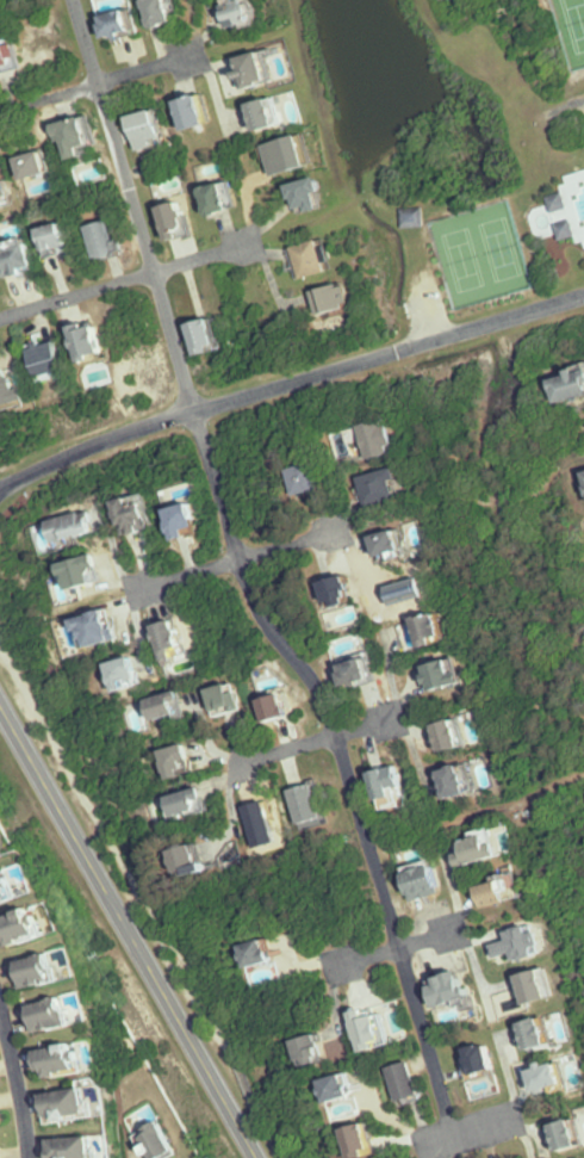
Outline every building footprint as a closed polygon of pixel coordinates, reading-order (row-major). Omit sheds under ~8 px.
[(176,0),(144,0),(148,25),(179,20),(176,0)] [(255,0),(223,0),(231,27),(261,19),(255,0)] [(136,33),(131,6),(100,12),(105,38),(136,33)] [(0,40),(0,72),(23,66),(14,36),(0,40)] [(273,80),(266,48),(234,55),(242,87),(273,80)] [(178,99),(186,128),(212,120),(204,92),(178,99)] [(259,128),(284,122),(275,95),(251,103),(259,128)] [(136,148),(167,142),(160,107),(130,113),(136,148)] [(56,122),(60,140),(66,138),(70,159),(93,153),(85,114),(56,122)] [(310,163),(300,132),(265,143),(273,174),(310,163)] [(23,178),(51,172),(46,149),(17,155),(23,178)] [(328,204),(319,175),(293,184),(302,212),(328,204)] [(211,215),(240,206),(231,178),(203,186),(211,215)] [(10,182),(0,185),(0,207),(15,203),(10,182)] [(580,237),(571,194),(553,198),(562,241),(580,237)] [(166,240),(194,233),(187,199),(159,205),(166,240)] [(424,210),(405,210),(405,228),(424,228),(424,210)] [(97,258),(119,252),(110,217),(87,223),(97,258)] [(46,248),(69,243),(63,221),(41,227),(46,248)] [(25,234),(0,241),(0,259),(5,275),(35,267),(25,234)] [(291,247),(300,277),(329,268),(319,237),(291,247)] [(318,316),(349,306),(342,281),(311,292),(318,316)] [(201,355),(224,346),(211,315),(188,324),(201,355)] [(72,326),(82,359),(106,351),(98,323),(88,327),(87,321),(72,326)] [(67,367),(56,336),(25,346),(36,378),(67,367)] [(558,402),(583,395),(583,365),(551,373),(558,402)] [(21,388),(15,389),(12,373),(7,374),(5,366),(0,367),(0,403),(24,396),(21,388)] [(374,460),(402,455),(396,419),(367,425),(374,460)] [(320,461),(293,468),(301,496),(328,488),(320,461)] [(366,477),(374,507),(405,498),(396,469),(366,477)] [(162,528),(153,493),(124,501),(134,536),(162,528)] [(176,510),(185,539),(214,530),(204,501),(176,510)] [(108,537),(102,510),(55,521),(61,548),(108,537)] [(380,554),(416,554),(416,532),(380,532),(380,554)] [(78,578),(82,591),(118,577),(108,551),(67,566),(72,580),(78,578)] [(366,596),(354,573),(330,585),(342,608),(366,596)] [(126,640),(118,610),(85,618),(92,649),(126,640)] [(428,649),(459,641),(451,612),(420,620),(428,649)] [(193,654),(188,621),(161,625),(166,658),(193,654)] [(152,684),(144,657),(114,665),(122,693),(152,684)] [(341,666),(347,689),(384,679),(378,657),(341,666)] [(438,692),(479,684),(474,658),(433,665),(438,692)] [(219,689),(226,717),(255,710),(248,682),(219,689)] [(265,701),(271,722),(301,714),(295,693),(265,701)] [(195,715),(192,694),(155,698),(157,719),(195,715)] [(436,726),(442,754),(474,748),(469,719),(436,726)] [(170,752),(179,781),(201,774),(197,763),(206,760),(200,742),(170,752)] [(444,774),(454,801),(491,787),(481,760),(444,774)] [(420,804),(408,765),(378,775),(390,814),(420,804)] [(294,790),(307,830),(333,822),(320,782),(294,790)] [(176,817),(219,814),(218,792),(175,795),(176,817)] [(513,854),(504,827),(457,843),(466,870),(513,854)] [(214,873),(211,846),(182,849),(185,876),(214,873)] [(451,894),(446,862),(410,868),(414,900),(451,894)] [(32,894),(22,866),(0,874),(0,905),(32,894)] [(485,905),(524,905),(524,884),(485,884),(485,905)] [(4,920),(13,948),(52,934),(43,907),(4,920)] [(509,933),(510,942),(496,945),(500,959),(520,955),(521,961),(546,956),(540,926),(509,933)] [(284,961),(278,940),(245,949),(250,970),(284,961)] [(18,963),(24,990),(68,981),(62,954),(18,963)] [(530,1006),(561,1000),(555,970),(524,976),(530,1006)] [(433,983),(440,1010),(481,999),(473,972),(433,983)] [(75,997),(31,1007),(38,1035),(81,1025),(75,997)] [(372,1053),(413,1041),(401,1001),(360,1013),(372,1053)] [(561,1048),(558,1020),(524,1023),(527,1051),(561,1048)] [(315,1067),(339,1062),(333,1034),(308,1040),(315,1067)] [(88,1045),(44,1050),(48,1079),(91,1073),(88,1045)] [(499,1048),(475,1047),(473,1075),(498,1076),(499,1048)] [(531,1069),(540,1096),(575,1084),(567,1058),(531,1069)] [(428,1094),(415,1062),(392,1071),(405,1103),(428,1094)] [(328,1099),(362,1100),(362,1078),(329,1077),(328,1099)] [(49,1093),(51,1124),(99,1121),(97,1091),(49,1093)] [(11,1121),(5,1094),(0,1095),(0,1123),(11,1121)] [(150,1157),(179,1157),(184,1155),(168,1122),(139,1136),(150,1157)] [(558,1155),(583,1150),(583,1122),(554,1127),(558,1155)] [(358,1157),(377,1157),(386,1156),(378,1123),(352,1129),(358,1157)] [(104,1137),(59,1140),(60,1157),(105,1157),(104,1137)] [(15,1148),(0,1148),(0,1157),(15,1157),(15,1148)]
